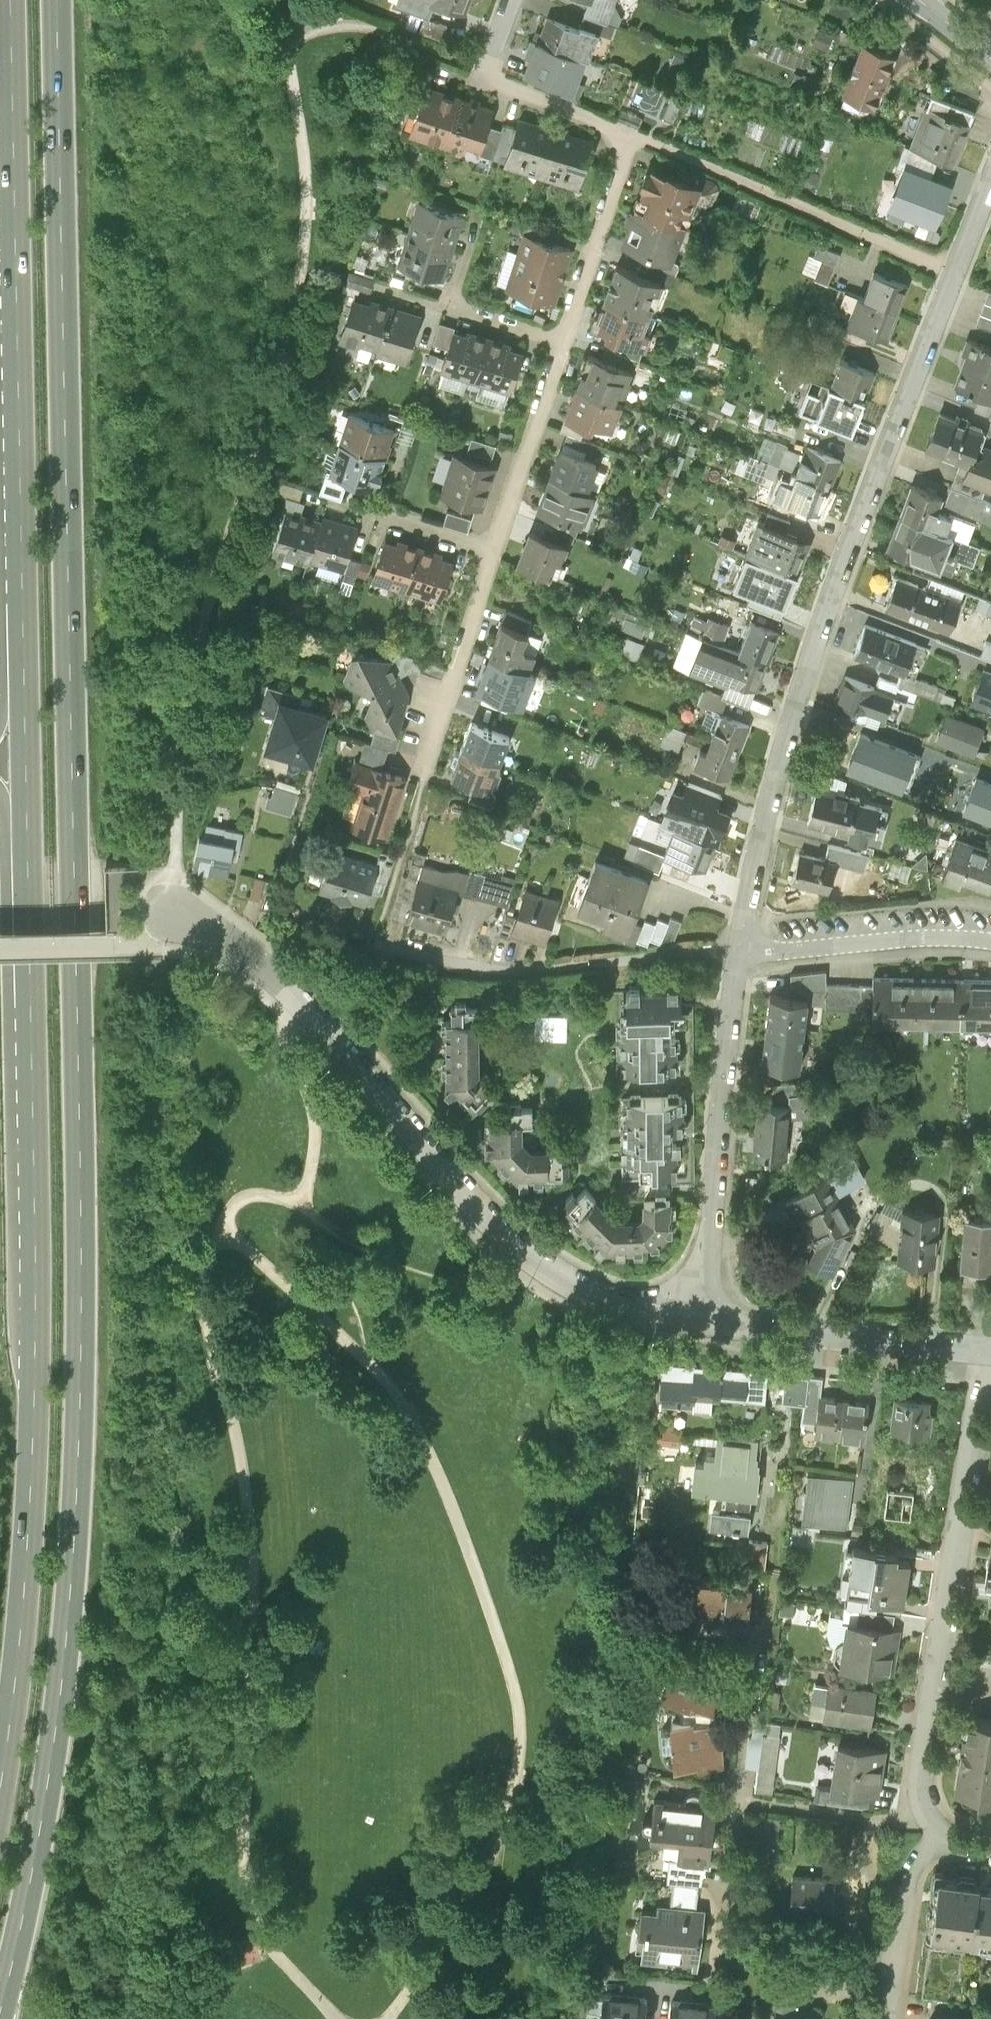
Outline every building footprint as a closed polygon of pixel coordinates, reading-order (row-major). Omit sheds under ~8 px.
[(432,18),(436,6),(438,1),(437,0),(399,0),(397,5),(426,15),(432,18)] [(472,0),(437,0),(438,1),(436,6),(454,13),(465,17),(472,0)] [(592,1),(615,10),(616,7),(619,0),(589,0),(592,1)] [(615,10),(592,1),(587,13),(620,26),(623,19),(616,7),(615,10)] [(432,18),(426,15),(419,31),(444,41),(450,25),(432,18)] [(543,34),(539,44),(593,64),(602,37),(549,18),(543,34)] [(832,36),(820,31),(813,46),(826,51),(832,36)] [(798,43),(795,51),(803,54),(805,46),(798,43)] [(593,64),(539,44),(535,53),(530,65),(584,85),(593,64)] [(867,47),(847,100),(879,112),(900,59),(875,50),(867,47)] [(428,75),(431,66),(417,60),(413,69),(428,75)] [(810,80),(796,74),(791,85),(805,91),(810,80)] [(425,78),(408,128),(444,140),(461,89),(447,85),(425,78)] [(666,92),(650,85),(641,110),(657,116),(666,92)] [(461,89),(444,140),(479,151),(490,119),(496,101),(478,95),(461,89)] [(931,106),(914,149),(935,157),(958,166),(971,136),(976,123),(931,106)] [(518,121),(506,160),(543,171),(559,120),(541,114),(522,108),(518,121)] [(490,119),(479,151),(506,160),(518,121),(505,117),(503,123),(490,119)] [(559,120),(543,171),(579,183),(588,157),(596,132),(578,126),(559,120)] [(935,157),(914,149),(908,164),(929,173),(935,157)] [(588,157),(579,183),(592,187),(600,161),(588,157)] [(644,180),(636,203),(687,222),(696,197),(707,202),(714,199),(720,185),(718,178),(705,173),(702,181),(683,175),(650,163),(644,180)] [(933,216),(948,181),(929,173),(908,164),(892,199),(933,216)] [(702,181),(705,173),(686,167),(683,175),(702,181)] [(419,199),(408,231),(455,246),(460,230),(466,215),(419,199)] [(630,220),(623,240),(646,248),(674,258),(687,222),(636,203),(630,220)] [(525,220),(522,231),(547,239),(550,228),(525,220)] [(455,246),(408,231),(397,262),(444,278),(449,262),(455,246)] [(522,231),(504,286),(555,302),(562,279),(573,247),(547,239),(522,231)] [(842,254),(820,245),(816,254),(826,258),(838,263),(842,254)] [(674,258),(646,248),(638,270),(663,279),(672,282),(680,261),(674,258)] [(819,274),(831,279),(838,263),(826,258),(819,274)] [(618,261),(605,292),(651,310),(663,279),(638,270),(634,268),(618,261)] [(375,262),(366,265),(369,272),(378,269),(375,262)] [(358,283),(370,288),(374,275),(347,266),(343,279),(358,283)] [(876,268),(866,292),(898,305),(908,281),(889,273),(876,268)] [(358,283),(338,338),(358,345),(360,340),(377,346),(395,297),(375,289),(370,288),(358,283)] [(978,323),(990,328),(990,289),(978,323)] [(860,290),(848,323),(865,329),(886,337),(898,305),(866,292),(860,290)] [(601,316),(598,324),(611,328),(609,333),(619,337),(644,347),(647,348),(654,332),(644,328),(651,310),(605,292),(605,294),(609,296),(607,302),(603,300),(598,311),(603,313),(601,316)] [(395,297),(377,346),(376,352),(406,362),(425,307),(408,301),(395,297)] [(812,322),(833,330),(842,334),(846,322),(817,310),(812,322)] [(808,320),(791,315),(788,326),(805,332),(808,320)] [(447,344),(454,323),(440,318),(433,340),(447,344)] [(475,379),(492,330),(474,324),(456,318),(454,323),(447,344),(440,367),(475,379)] [(492,330),(475,379),(512,391),(529,343),(510,336),(492,330)] [(644,347),(619,337),(614,350),(636,357),(640,359),(644,347)] [(953,382),(980,392),(990,396),(990,346),(968,337),(963,350),(964,351),(963,355),(953,382)] [(735,348),(721,342),(715,357),(729,363),(735,348)] [(632,369),(636,357),(614,350),(610,361),(632,369)] [(832,381),(866,394),(877,366),(857,358),(843,352),(832,381)] [(589,354),(577,387),(620,402),(632,369),(610,361),(596,356),(589,354)] [(823,387),(810,382),(800,407),(819,414),(832,381),(826,378),(823,387)] [(832,381),(819,414),(837,421),(853,428),(866,394),(832,381)] [(356,384),(349,388),(353,395),(360,391),(356,384)] [(572,400),(566,417),(586,424),(593,427),(595,421),(611,427),(620,402),(577,387),(572,400)] [(980,392),(974,407),(990,414),(990,396),(980,392)] [(408,415),(387,408),(383,418),(405,426),(408,415)] [(351,409),(339,442),(383,458),(390,438),(395,425),(351,409)] [(938,412),(924,448),(967,465),(974,450),(982,430),(959,420),(938,412)] [(312,430),(315,416),(303,414),(301,429),(312,430)] [(796,436),(800,424),(775,414),(770,426),(796,436)] [(586,424),(566,417),(562,428),(582,435),(586,424)] [(497,444),(473,436),(469,447),(493,455),(497,444)] [(777,441),(770,460),(796,469),(803,451),(777,441)] [(373,485),(383,458),(339,442),(330,470),(352,478),(373,485)] [(802,470),(835,482),(845,457),(825,450),(812,445),(802,470)] [(554,468),(551,476),(591,491),(601,463),(562,448),(554,468)] [(960,482),(983,492),(989,494),(990,490),(990,457),(974,450),(967,465),(960,482)] [(456,451),(441,494),(482,507),(487,490),(496,465),(456,451)] [(658,456),(646,452),(642,461),(654,466),(658,456)] [(781,465),(752,454),(743,476),(763,483),(766,475),(776,479),(781,465)] [(660,461),(658,467),(671,472),(673,465),(660,461)] [(967,465),(959,462),(950,483),(981,496),(983,492),(960,482),(967,465)] [(803,507),(823,514),(835,482),(802,470),(797,482),(782,476),(775,495),(780,498),(785,500),(795,503),(800,505),(803,507)] [(548,483),(539,508),(584,525),(596,493),(591,491),(551,476),(548,483)] [(303,486),(283,479),(278,492),(299,499),(303,486)] [(950,483),(943,501),(964,509),(990,520),(990,500),(981,496),(950,483)] [(909,485),(899,510),(949,529),(955,514),(938,508),(941,498),(926,492),(909,485)] [(775,495),(773,500),(784,504),(785,500),(780,498),(775,495)] [(309,565),(310,560),(323,516),(304,511),(287,506),(273,554),(309,565)] [(448,510),(444,523),(468,531),(473,518),(448,510)] [(981,541),(949,529),(899,510),(884,549),(896,554),(909,559),(911,555),(949,570),(955,555),(973,561),(981,541)] [(788,531),(792,519),(770,512),(766,523),(788,531)] [(323,516),(310,560),(346,570),(350,556),(360,525),(342,520),(324,515),(323,516)] [(748,552),(751,553),(798,570),(809,538),(788,531),(766,523),(759,520),(748,552)] [(726,566),(733,545),(719,540),(694,531),(688,546),(697,550),(695,555),(726,566)] [(526,542),(517,565),(552,578),(558,564),(564,566),(571,548),(530,532),(526,542)] [(719,540),(733,545),(736,537),(722,532),(719,540)] [(388,533),(372,579),(405,590),(422,544),(405,538),(388,533)] [(422,544),(405,590),(438,602),(454,556),(438,550),(422,544)] [(798,570),(751,553),(741,583),(752,587),(756,588),(760,590),(787,600),(798,570)] [(346,570),(344,578),(354,581),(357,573),(361,559),(350,556),(346,570)] [(370,562),(361,559),(357,573),(366,576),(370,562)] [(679,569),(676,577),(686,581),(688,572),(679,569)] [(923,584),(897,575),(885,607),(924,622),(948,631),(960,598),(923,584)] [(716,578),(712,589),(725,594),(729,583),(716,578)] [(765,598),(761,609),(782,617),(786,606),(765,598)] [(648,628),(651,620),(613,605),(607,620),(642,634),(645,626),(648,628)] [(731,626),(712,618),(703,640),(722,647),(731,626)] [(740,654),(767,664),(771,653),(780,629),(753,619),(740,654)] [(864,620),(852,653),(882,664),(901,671),(913,642),(914,639),(864,620)] [(493,648),(490,656),(530,670),(542,636),(502,621),(493,648)] [(646,643),(628,636),(626,641),(621,639),(622,635),(615,632),(609,647),(639,659),(646,643)] [(767,664),(740,654),(722,647),(703,640),(691,669),(730,684),(731,680),(743,685),(757,690),(767,664)] [(408,700),(411,691),(407,681),(403,672),(414,667),(420,668),(424,656),(391,645),(388,653),(362,641),(353,646),(343,679),(373,688),(367,709),(374,725),(377,726),(397,733),(400,724),(408,700)] [(917,691),(942,700),(947,687),(914,675),(925,646),(913,642),(901,671),(897,683),(917,691)] [(983,645),(979,655),(990,659),(990,648),(983,645)] [(530,670),(490,656),(479,688),(523,703),(534,672),(530,670)] [(973,701),(990,707),(990,667),(987,666),(973,701)] [(601,681),(585,675),(580,687),(596,693),(601,681)] [(841,692),(838,698),(852,704),(847,715),(876,726),(880,715),(884,717),(894,692),(847,675),(841,692)] [(731,680),(726,695),(730,696),(751,705),(757,690),(743,685),(731,680)] [(897,683),(894,692),(884,717),(895,721),(903,700),(912,703),(917,691),(897,683)] [(706,687),(700,700),(725,710),(730,696),(726,695),(706,687)] [(282,695),(267,742),(312,757),(327,709),(282,695)] [(720,717),(707,712),(702,724),(715,729),(720,717)] [(945,712),(935,740),(972,754),(983,725),(945,712)] [(473,714),(462,744),(503,759),(514,729),(489,720),(473,714)] [(711,740),(740,752),(749,728),(730,721),(720,717),(715,729),(711,740)] [(377,726),(372,739),(390,745),(397,747),(404,725),(400,724),(397,733),(377,726)] [(680,750),(687,731),(670,725),(662,744),(680,750)] [(367,737),(361,757),(383,764),(390,745),(372,739),(367,737)] [(729,780),(740,752),(711,740),(706,753),(701,751),(694,767),(708,772),(729,780)] [(462,744),(451,774),(471,782),(492,789),(503,759),(462,744)] [(364,787),(353,825),(388,836),(395,814),(401,795),(408,772),(383,764),(361,757),(356,756),(348,782),(364,787)] [(275,779),(268,801),(293,809),(300,787),(275,779)] [(816,784),(806,821),(849,832),(859,796),(837,790),(816,784)] [(680,803),(667,798),(658,819),(671,824),(680,803)] [(704,808),(692,804),(683,828),(718,841),(728,817),(704,808)] [(228,823),(225,837),(234,839),(232,850),(238,851),(244,827),(228,823)] [(664,854),(667,855),(684,861),(707,870),(718,841),(683,828),(675,825),(664,854)] [(225,837),(199,831),(194,858),(227,867),(232,850),(234,839),(225,837)] [(939,876),(957,882),(960,875),(989,886),(990,880),(990,849),(953,836),(939,876)] [(335,842),(321,883),(367,898),(373,878),(374,875),(380,856),(335,842)] [(664,854),(640,844),(634,860),(661,871),(667,855),(664,854)] [(828,844),(824,858),(833,861),(863,868),(867,854),(828,844)] [(383,847),(380,856),(374,875),(387,879),(395,851),(383,847)] [(799,852),(791,882),(811,887),(825,891),(833,861),(824,858),(799,852)] [(405,915),(422,859),(413,856),(409,871),(405,870),(393,911),(405,915)] [(580,904),(605,914),(603,920),(630,931),(634,920),(652,877),(633,870),(600,856),(580,904)] [(476,857),(465,890),(510,905),(521,872),(476,857)] [(422,859),(405,915),(447,927),(454,902),(463,871),(422,859)] [(256,870),(251,891),(272,897),(277,877),(267,875),(268,873),(256,870)] [(518,914),(513,930),(532,936),(549,941),(563,896),(527,885),(518,914)] [(511,937),(513,930),(518,914),(507,910),(500,934),(511,937)] [(634,920),(630,931),(626,941),(637,945),(639,940),(649,944),(651,938),(662,942),(664,937),(675,941),(683,920),(673,916),(671,921),(660,917),(658,922),(646,918),(644,924),(634,920)] [(826,972),(793,974),(795,996),(807,998),(805,1012),(823,1011),(825,983),(826,972)] [(916,977),(871,976),(871,983),(870,1010),(870,1019),(960,1021),(961,978),(916,977)] [(960,1021),(990,1021),(990,978),(971,978),(961,978),(960,1021)] [(622,1064),(684,1065),(685,983),(631,982),(631,990),(601,990),(601,1032),(623,1032),(622,1064)] [(871,983),(825,983),(823,1011),(870,1010),(871,983)] [(784,995),(767,993),(764,1026),(804,1031),(805,1012),(807,998),(795,996),(784,995)] [(449,1019),(443,1019),(444,1090),(460,1094),(474,1105),(496,1081),(481,1069),(481,1001),(449,1001),(449,1019)] [(804,1031),(764,1026),(762,1040),(760,1062),(800,1067),(804,1031)] [(770,1082),(770,1099),(787,1099),(787,1115),(825,1112),(821,1089),(800,1090),(798,1079),(770,1082)] [(623,1172),(687,1171),(686,1089),(622,1090),(623,1172)] [(505,1115),(487,1115),(488,1145),(519,1178),(554,1177),(553,1171),(561,1171),(560,1165),(567,1165),(567,1140),(533,1140),(527,1132),(526,1120),(537,1120),(536,1097),(506,1097),(505,1115)] [(770,1099),(755,1099),(755,1122),(755,1154),(787,1154),(787,1115),(787,1099),(770,1099)] [(817,1168),(820,1173),(826,1170),(837,1188),(864,1172),(850,1149),(817,1168)] [(837,1188),(826,1170),(820,1173),(748,1217),(759,1234),(799,1210),(837,1188)] [(581,1188),(577,1186),(566,1196),(571,1201),(566,1205),(570,1209),(567,1212),(601,1247),(645,1248),(675,1226),(674,1193),(644,1193),(644,1204),(641,1206),(623,1207),(592,1176),(581,1188)] [(837,1188),(799,1210),(813,1235),(803,1250),(831,1267),(855,1220),(837,1188)] [(938,1208),(900,1205),(895,1253),(934,1257),(936,1239),(938,1208)] [(962,1211),(959,1260),(990,1263),(990,1213),(962,1211)] [(683,1354),(668,1353),(664,1397),(695,1399),(696,1385),(699,1356),(683,1354)] [(711,1357),(699,1356),(696,1385),(721,1387),(724,1358),(711,1357)] [(767,1362),(724,1358),(721,1387),(764,1391),(767,1362)] [(810,1366),(787,1364),(785,1392),(808,1394),(810,1366)] [(824,1367),(810,1366),(808,1394),(806,1413),(820,1414),(822,1386),(824,1367)] [(843,1428),(847,1388),(837,1387),(822,1386),(820,1414),(819,1426),(843,1428)] [(847,1388),(843,1428),(868,1431),(871,1391),(854,1389),(847,1388)] [(893,1390),(889,1422),(930,1426),(933,1395),(913,1392),(893,1390)] [(663,1432),(683,1438),(687,1425),(667,1419),(663,1432)] [(701,1451),(698,1483),(716,1485),(752,1489),(760,1489),(763,1461),(757,1460),(759,1439),(715,1434),(714,1452),(701,1451)] [(856,1475),(810,1469),(803,1518),(849,1524),(856,1475)] [(888,1483),(884,1513),(913,1517),(915,1503),(918,1488),(888,1483)] [(753,1509),(714,1505),(712,1525),(751,1529),(753,1509)] [(769,1538),(750,1537),(749,1565),(768,1566),(769,1538)] [(902,1550),(857,1543),(850,1589),(908,1597),(914,1556),(902,1554),(902,1550)] [(703,1615),(723,1610),(727,1576),(686,1573),(686,1606),(703,1606),(703,1615)] [(727,1576),(723,1610),(737,1611),(748,1612),(752,1578),(727,1576)] [(902,1625),(849,1618),(846,1635),(838,1639),(836,1654),(843,1659),(843,1663),(896,1671),(901,1635),(902,1625)] [(693,1720),(709,1720),(712,1705),(719,1708),(722,1701),(734,1668),(727,1665),(703,1657),(677,1647),(663,1692),(675,1697),(670,1717),(693,1716),(693,1720)] [(972,1647),(971,1659),(990,1662),(990,1650),(972,1647)] [(878,1687),(829,1681),(829,1683),(814,1680),(811,1714),(825,1716),(824,1719),(873,1725),(878,1687)] [(693,1716),(670,1717),(673,1761),(675,1765),(724,1763),(722,1726),(721,1719),(709,1720),(693,1720),(693,1716)] [(961,1716),(956,1751),(951,1790),(971,1793),(970,1797),(990,1799),(990,1720),(961,1716)] [(755,1789),(773,1791),(783,1721),(765,1719),(755,1789)] [(888,1747),(840,1741),(834,1788),(858,1791),(881,1794),(883,1784),(888,1747)] [(834,1788),(819,1786),(817,1800),(856,1805),(858,1791),(834,1788)] [(712,1806),(655,1799),(650,1836),(682,1840),(679,1860),(711,1864),(713,1847),(718,1807),(712,1806)] [(777,1837),(757,1836),(755,1857),(775,1858),(777,1837)] [(679,1860),(670,1859),(667,1882),(674,1882),(700,1886),(709,1886),(711,1864),(679,1860)] [(829,1878),(794,1875),(791,1912),(836,1916),(839,1879),(829,1878)] [(941,1877),(938,1880),(935,1895),(933,1897),(930,1912),(932,1915),(930,1929),(932,1933),(933,1933),(970,1939),(978,1885),(976,1882),(941,1877)] [(674,1882),(672,1904),(698,1907),(700,1886),(674,1882)] [(978,1885),(970,1939),(970,1940),(990,1943),(990,1886),(979,1884),(978,1885)] [(707,1908),(698,1907),(672,1904),(660,1902),(659,1911),(644,1909),(640,1944),(644,1944),(642,1959),(700,1965),(705,1921),(707,1908)] [(970,1939),(933,1933),(923,1996),(949,1999),(953,1974),(965,1976),(970,1940),(970,1939)] [(807,1982),(777,1979),(775,1999),(805,2003),(807,1982)] [(982,1994),(978,1985),(970,1989),(974,1998),(982,1994)] [(627,1995),(616,1993),(606,1992),(602,2018),(624,2018),(627,1995)] [(627,1995),(624,2018),(646,2018),(649,1997),(638,1996),(627,1995)] [(695,2003),(684,2002),(674,2001),(672,2018),(693,2018),(695,2003)] [(695,2003),(693,2018),(715,2018),(717,2006),(706,2005),(695,2003)]
